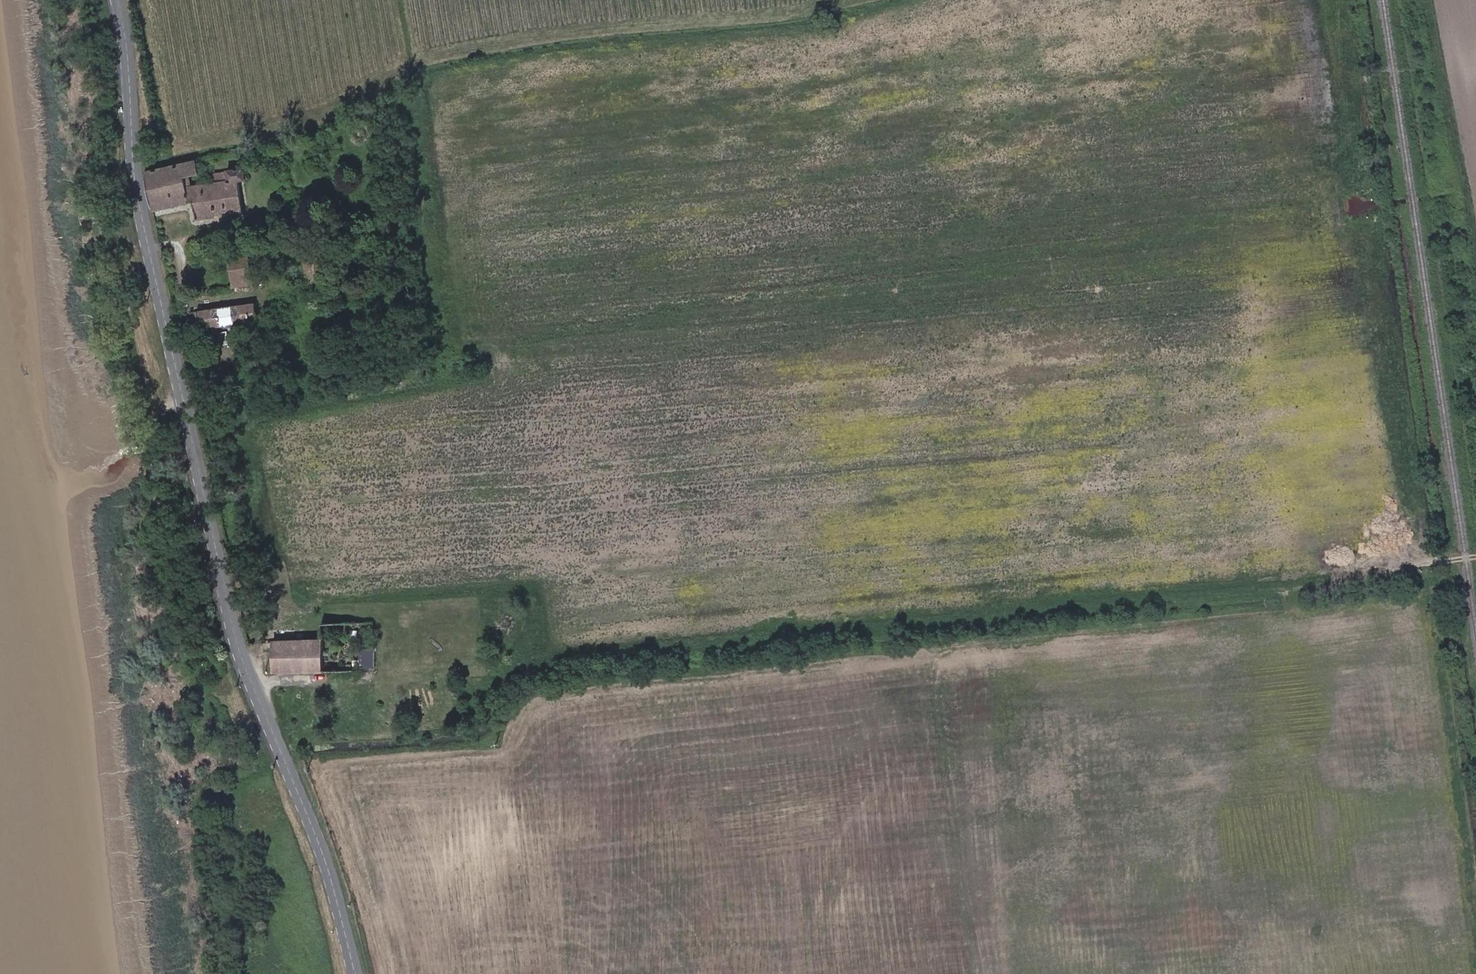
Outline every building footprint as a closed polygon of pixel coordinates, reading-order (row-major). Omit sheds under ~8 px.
[(197,162),(145,172),(145,175),(155,213),(194,205),(196,221),(244,215),(239,183),(247,181),(245,168),(226,170),(226,173),(227,182),(215,183),(192,187),(190,177),(199,176),(197,162)] [(227,182),(226,173),(214,174),(215,183),(227,182)] [(248,284),(244,248),(224,251),(228,287),(248,284)] [(258,322),(257,311),(256,303),(197,311),(199,330),(258,322)] [(274,309),(257,311),(258,322),(275,320),(274,309)] [(323,643),(271,644),(271,672),(323,671),(323,643)] [(372,650),(362,650),(362,671),(373,671),(372,650)]
